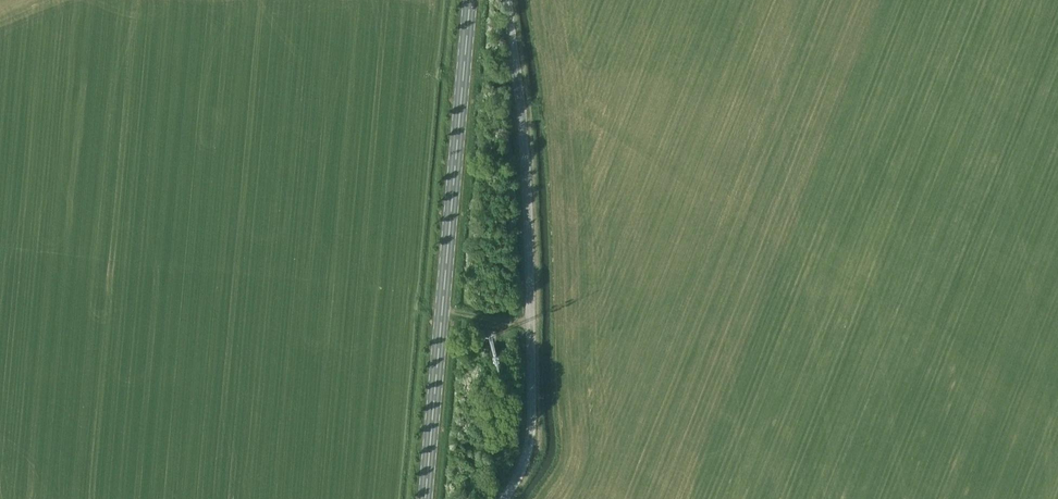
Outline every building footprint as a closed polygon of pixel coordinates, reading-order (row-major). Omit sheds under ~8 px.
[(484,330),(478,329),(476,340),(482,341),(484,330)]
